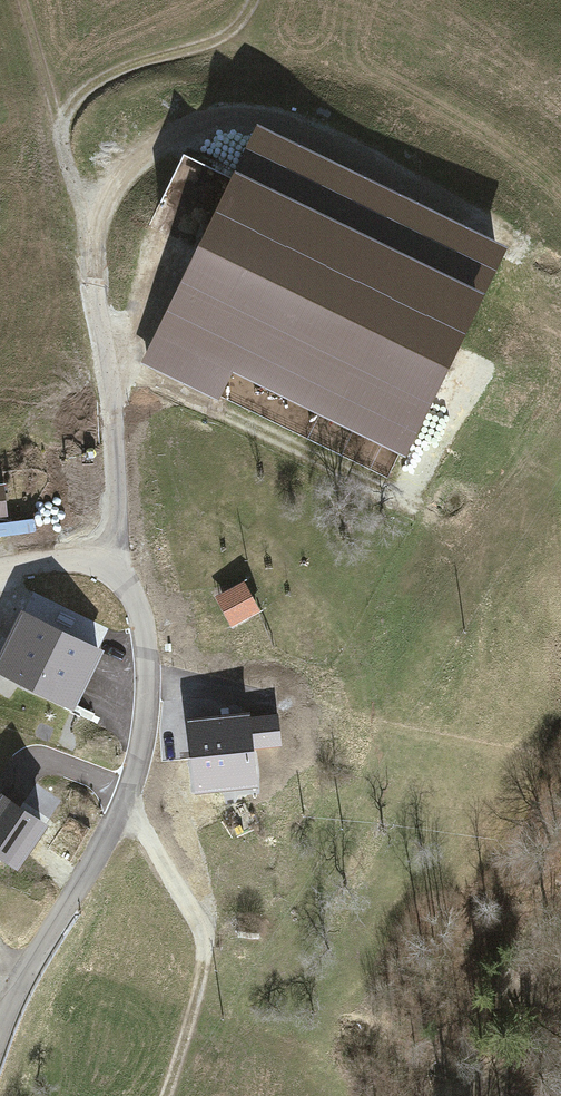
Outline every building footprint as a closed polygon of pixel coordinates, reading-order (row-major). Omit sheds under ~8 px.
[(0,484),(0,519),(13,515),(5,483),(0,484)] [(248,580),(216,594),(231,628),(263,613),(248,580)] [(64,724),(100,728),(104,691),(69,687),(64,724)]
